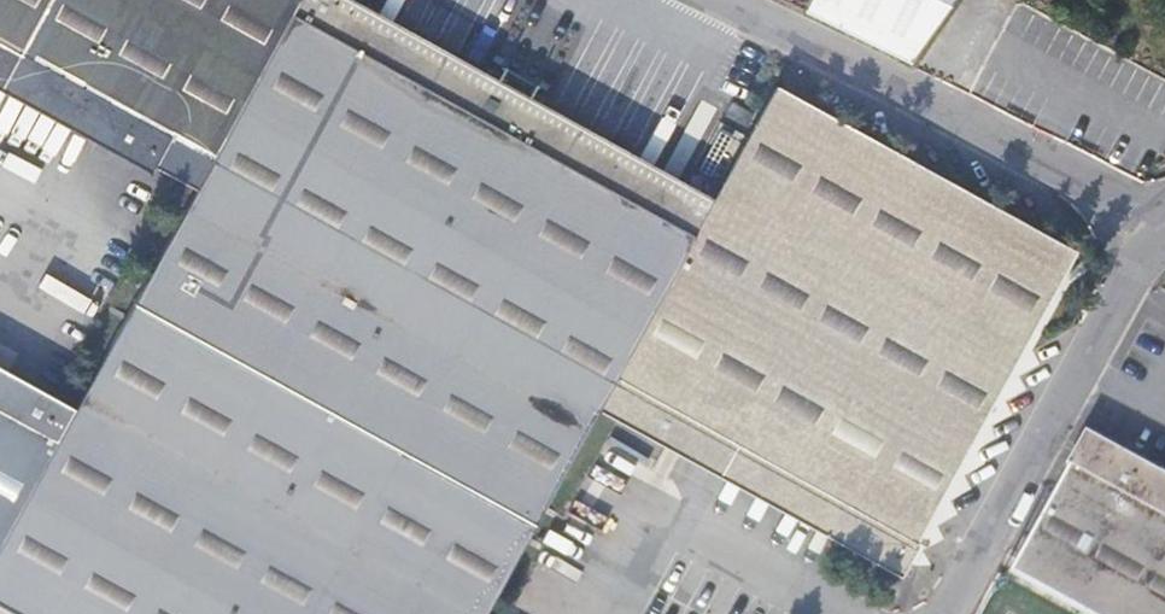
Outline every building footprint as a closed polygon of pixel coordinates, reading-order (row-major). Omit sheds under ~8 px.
[(187,195),(298,0),(0,0),(0,97),(187,195)] [(136,299),(537,521),(605,397),(713,202),(328,0),(298,0),(187,195),(136,299)] [(907,62),(951,0),(805,0),(801,10),(907,62)] [(713,202),(605,397),(905,569),(1079,254),(779,88),(713,202)] [(0,549),(0,613),(487,613),(537,521),(136,299),(72,419),(0,549)] [(0,379),(0,549),(72,419),(0,379)] [(1084,444),(1012,575),(1082,613),(1164,613),(1164,489),(1084,444)]
